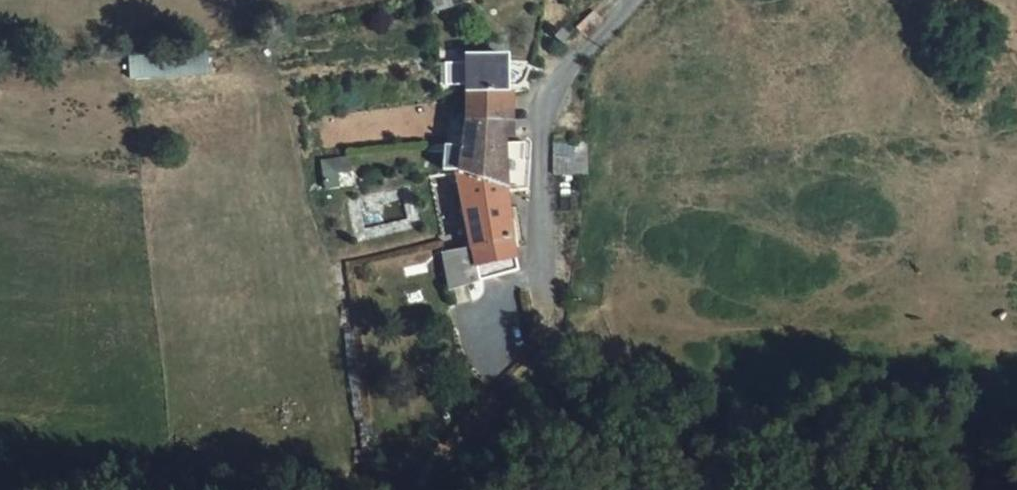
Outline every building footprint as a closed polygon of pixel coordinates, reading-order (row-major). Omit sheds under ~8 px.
[(469,46),(469,79),(505,75),(505,46),(469,46)] [(469,87),(506,87),(505,75),(469,79),(469,87)] [(467,109),(451,110),(448,132),(462,131),(462,141),(506,144),(506,87),(469,87),(467,109)] [(587,162),(587,131),(555,130),(555,163),(587,162)] [(530,176),(532,145),(506,144),(462,141),(457,141),(442,142),(443,167),(458,166),(458,159),(508,175),(512,177),(530,176)] [(354,159),(353,146),(325,149),(327,177),(340,176),(338,160),(354,159)] [(515,236),(523,235),(519,212),(516,197),(510,198),(508,175),(458,159),(458,166),(457,170),(472,238),(448,243),(452,279),(523,261),(515,236)]
